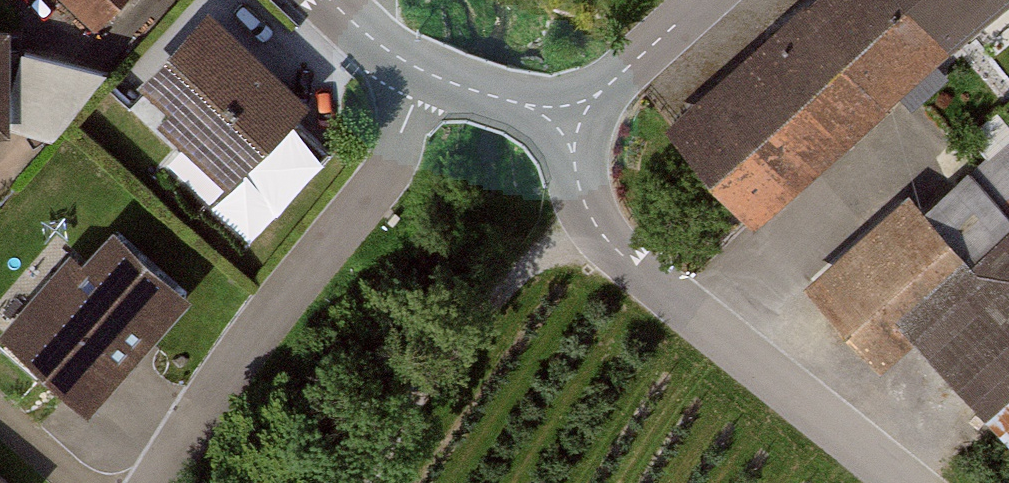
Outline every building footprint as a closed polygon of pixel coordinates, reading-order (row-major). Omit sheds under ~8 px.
[(89,36),(122,0),(50,0),(89,36)] [(655,129),(745,234),(1008,10),(1008,0),(807,0),(655,129)] [(193,9),(116,89),(221,189),(298,109),(193,9)] [(789,291),(921,461),(1008,394),(1008,231),(955,162),(789,291)] [(0,331),(0,347),(76,413),(177,298),(92,225),(0,331)]
